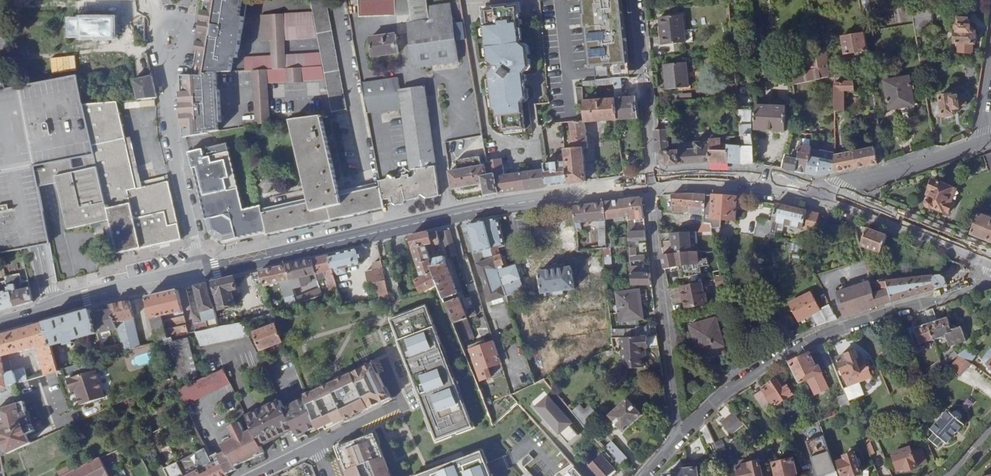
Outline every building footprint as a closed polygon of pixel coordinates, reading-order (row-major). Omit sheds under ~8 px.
[(191,75),(209,77),(209,72),(217,72),(230,71),(233,56),(234,47),(239,48),(244,16),(239,15),(241,0),(203,0),(197,42),(196,51),(193,74),(191,73),(191,75)] [(333,108),(334,112),(347,109),(326,0),(310,0),(333,108)] [(396,0),(358,0),(359,17),(397,15),(396,0)] [(397,15),(411,15),(410,0),(396,0),(397,15)] [(411,15),(412,22),(409,23),(415,67),(434,64),(460,61),(451,4),(429,7),(428,0),(410,0),(411,15)] [(588,66),(598,65),(600,79),(614,78),(622,78),(630,77),(622,0),(581,0),(588,66)] [(521,28),(520,20),(518,8),(485,12),(487,28),(484,28),(488,62),(496,68),(490,75),(494,112),(498,114),(499,122),(503,121),(505,136),(528,133),(525,106),(528,102),(525,77),(531,69),(529,49),(521,42),(519,29),(521,28)] [(314,22),(312,9),(258,14),(259,27),(260,40),(269,39),(283,38),(315,36),(314,22)] [(74,21),(73,35),(84,35),(84,37),(117,38),(117,18),(103,18),(104,13),(101,13),(98,13),(98,18),(84,18),(84,21),(74,21)] [(662,45),(685,42),(683,28),(682,14),(659,16),(662,45)] [(954,43),(975,44),(975,32),(970,31),(970,25),(967,25),(967,18),(957,18),(957,25),(955,25),(954,43)] [(537,19),(520,20),(521,28),(519,29),(521,42),(529,49),(531,69),(525,77),(542,66),(537,19)] [(683,28),(685,42),(693,41),(692,27),(683,28)] [(868,50),(865,32),(842,36),(845,54),(868,50)] [(397,34),(371,38),(373,56),(399,53),(397,34)] [(283,38),(269,39),(271,55),(284,54),(283,38)] [(815,49),(816,52),(818,65),(827,63),(825,47),(815,49)] [(243,56),(244,70),(252,69),(320,64),(318,51),(284,54),(271,55),(243,56)] [(460,66),(460,61),(434,64),(435,70),(460,66)] [(689,88),(686,61),(665,63),(668,90),(689,88)] [(827,63),(818,65),(818,67),(820,77),(830,74),(829,69),(828,70),(827,63)] [(320,64),(252,69),(253,85),(267,83),(267,82),(288,80),(288,81),(302,80),(302,79),(324,77),(320,64)] [(820,77),(818,67),(791,72),(792,83),(820,77)] [(191,75),(180,75),(184,137),(186,137),(210,132),(210,131),(217,130),(217,123),(220,122),(223,122),(220,90),(218,90),(217,72),(209,72),(209,77),(191,75)] [(153,76),(134,80),(138,99),(157,97),(158,97),(153,76)] [(898,107),(914,105),(910,84),(911,84),(910,76),(884,80),(888,105),(892,108),(898,107)] [(399,77),(362,82),(366,99),(401,93),(401,89),(399,77)] [(624,97),(622,78),(614,78),(614,82),(616,98),(618,119),(639,117),(638,97),(624,97)] [(842,83),(835,83),(834,111),(844,111),(844,110),(848,110),(848,106),(844,106),(844,90),(854,90),(854,81),(842,81),(842,83)] [(267,83),(253,85),(254,100),(269,98),(267,83)] [(737,100),(736,83),(719,85),(720,102),(737,100)] [(425,86),(401,89),(401,93),(403,106),(412,170),(410,171),(411,182),(422,180),(424,196),(428,199),(441,196),(436,166),(430,167),(428,153),(434,152),(425,86)] [(578,107),(585,106),(584,99),(583,86),(576,87),(578,107)] [(401,93),(366,99),(368,111),(403,106),(401,93)] [(940,96),(943,117),(955,115),(954,110),(961,109),(960,106),(967,105),(966,95),(959,96),(958,93),(940,96)] [(254,100),(256,124),(271,122),(269,98),(254,100)] [(587,122),(618,119),(616,98),(584,99),(585,106),(586,119),(587,122)] [(153,100),(123,103),(123,109),(153,106),(153,100)] [(117,101),(85,105),(98,167),(129,159),(117,101)] [(752,114),(753,103),(737,102),(739,124),(740,134),(742,144),(742,162),(754,162),(753,144),(751,123),(754,123),(753,128),(784,131),(786,106),(756,103),(755,115),(752,114)] [(312,201),(262,212),(266,231),(266,234),(386,208),(385,204),(382,185),(339,195),(324,115),(295,118),(312,201)] [(586,119),(574,120),(572,120),(574,146),(566,147),(567,160),(570,183),(587,181),(584,148),(589,148),(587,122),(586,119)] [(668,129),(659,129),(655,129),(657,152),(661,151),(662,160),(667,164),(711,159),(711,137),(717,137),(717,134),(712,135),(711,134),(701,135),(701,141),(678,143),(678,150),(670,151),(668,129)] [(711,137),(711,159),(728,161),(728,143),(728,138),(728,136),(717,137),(711,137)] [(228,142),(189,151),(208,232),(210,232),(221,238),(222,241),(266,231),(262,212),(261,205),(242,208),(228,142)] [(728,143),(728,161),(742,162),(742,144),(728,143)] [(797,159),(797,171),(807,174),(809,156),(810,145),(798,144),(797,159)] [(810,145),(809,156),(834,161),(834,156),(834,151),(810,145)] [(857,168),(878,164),(874,147),(855,152),(857,168)] [(436,166),(434,152),(428,153),(430,167),(436,166)] [(834,156),(834,161),(834,173),(857,168),(855,152),(834,156)] [(787,156),(785,169),(797,171),(797,159),(787,156)] [(809,156),(807,174),(818,176),(834,173),(834,161),(809,156)] [(494,158),(495,160),(497,173),(500,193),(527,190),(525,171),(505,174),(503,157),(494,158)] [(487,174),(486,165),(482,165),(481,158),(453,163),(454,170),(450,170),(453,188),(483,184),(485,195),(500,193),(497,173),(487,174)] [(129,159),(98,167),(110,220),(117,253),(180,240),(168,182),(136,189),(129,159)] [(495,160),(489,161),(486,165),(487,174),(497,173),(495,160)] [(545,163),(546,169),(549,186),(570,183),(567,160),(545,163)] [(110,220),(98,167),(40,181),(42,185),(58,183),(67,228),(110,220)] [(387,179),(381,180),(382,185),(385,204),(393,203),(394,202),(397,205),(405,204),(407,200),(413,199),(411,182),(410,171),(407,169),(406,172),(404,172),(404,175),(402,175),(398,173),(397,176),(393,177),(389,175),(388,178),(387,179)] [(546,169),(536,170),(538,188),(549,186),(546,169)] [(536,170),(525,171),(527,190),(538,188),(536,170)] [(268,178),(262,186),(268,191),(274,183),(268,178)] [(952,192),(955,187),(935,179),(931,189),(934,190),(932,195),(928,205),(950,214),(957,195),(952,192)] [(423,195),(424,196),(422,180),(411,182),(413,199),(421,197),(423,195)] [(704,213),(706,194),(695,193),(673,194),(673,210),(704,213)] [(735,221),(738,197),(706,194),(704,213),(704,222),(710,223),(711,218),(735,221)] [(642,198),(632,199),(633,220),(644,219),(642,198)] [(632,199),(605,203),(606,220),(629,217),(629,221),(633,220),(632,199)] [(605,203),(574,207),(577,229),(581,229),(581,223),(600,221),(601,226),(606,225),(606,220),(605,203)] [(816,231),(819,216),(819,214),(776,204),(772,221),(770,233),(775,234),(777,222),(816,231)] [(973,233),(990,241),(990,218),(981,213),(973,233)] [(769,238),(770,233),(772,221),(758,218),(754,235),(769,238)] [(499,219),(487,221),(507,295),(524,291),(518,266),(506,269),(504,265),(506,265),(501,248),(508,246),(499,219)] [(487,221),(469,225),(477,252),(486,250),(487,257),(478,259),(481,271),(487,273),(489,279),(485,286),(490,302),(508,298),(507,295),(487,221)] [(712,229),(710,223),(704,222),(693,231),(712,229)] [(880,253),(887,236),(866,228),(860,245),(880,253)] [(450,230),(443,232),(449,256),(457,255),(450,230)] [(417,282),(421,291),(441,286),(432,261),(427,248),(439,245),(440,240),(438,231),(411,237),(422,270),(411,274),(414,283),(417,282)] [(629,233),(629,237),(630,241),(630,242),(631,249),(634,249),(634,241),(647,241),(646,231),(629,233)] [(690,252),(688,231),(671,233),(673,253),(687,252),(690,252)] [(696,252),(693,231),(688,231),(690,252),(696,252)] [(210,232),(208,232),(208,234),(222,241),(221,238),(210,232)] [(359,249),(329,256),(333,271),(334,276),(340,274),(341,279),(345,278),(344,274),(346,273),(345,267),(362,263),(359,249)] [(698,262),(696,252),(690,252),(687,252),(673,253),(662,255),(664,268),(676,267),(677,265),(685,264),(690,264),(690,262),(698,262)] [(869,266),(872,265),(869,254),(863,255),(866,266),(869,266)] [(329,256),(311,260),(316,274),(333,271),(329,256)] [(432,261),(441,286),(446,298),(454,295),(458,293),(446,263),(446,257),(432,261)] [(311,260),(286,266),(293,288),(302,285),(300,278),(313,274),(314,275),(316,275),(316,274),(311,260)] [(388,294),(381,260),(374,261),(366,271),(369,285),(375,283),(378,297),(388,294)] [(697,272),(698,262),(690,262),(690,264),(685,264),(685,276),(697,274),(697,272)] [(286,266),(260,271),(265,284),(281,281),(285,296),(295,294),(293,288),(286,266)] [(573,268),(540,273),(543,295),(555,293),(555,295),(565,294),(564,292),(576,290),(573,268)] [(714,277),(717,287),(724,286),(721,269),(720,269),(714,271),(714,277)] [(632,286),(651,285),(650,273),(635,274),(632,274),(632,286)] [(684,285),(697,282),(697,274),(685,276),(684,285)] [(892,302),(946,286),(945,278),(940,275),(887,281),(886,278),(871,283),(873,293),(888,289),(892,302)] [(235,277),(208,283),(210,292),(215,291),(219,310),(235,307),(232,291),(237,289),(235,277)] [(17,307),(13,291),(11,292),(9,285),(9,283),(7,279),(0,281),(0,312),(17,307)] [(680,285),(685,309),(703,305),(697,282),(684,285),(680,285)] [(703,305),(707,304),(703,282),(697,282),(703,305)] [(845,317),(892,302),(888,289),(873,293),(871,283),(870,282),(836,293),(845,317)] [(208,283),(186,288),(192,313),(200,321),(215,318),(210,292),(208,283)] [(17,307),(35,302),(32,288),(18,290),(16,284),(9,285),(11,292),(13,291),(17,307)] [(315,291),(296,298),(298,304),(322,295),(320,287),(315,291)] [(186,288),(179,290),(187,325),(193,324),(196,333),(217,328),(215,319),(215,318),(200,321),(192,313),(186,288)] [(179,290),(147,297),(159,341),(196,333),(193,324),(187,325),(179,290)] [(617,294),(621,322),(644,319),(639,291),(617,294)] [(818,326),(837,320),(830,305),(820,310),(812,293),(789,305),(798,322),(812,315),(818,326)] [(454,295),(446,298),(455,323),(468,318),(459,297),(456,298),(454,295)] [(131,301),(110,306),(112,310),(119,332),(124,347),(126,353),(142,349),(137,330),(139,329),(131,301)] [(277,304),(272,305),(275,312),(286,308),(285,304),(278,306),(277,304)] [(468,309),(471,316),(476,314),(474,307),(468,309)] [(930,323),(935,338),(947,335),(950,346),(968,341),(963,326),(957,328),(955,326),(953,325),(952,325),(949,317),(937,321),(933,308),(926,311),(930,323)] [(92,310),(44,323),(51,346),(68,343),(69,345),(70,345),(70,348),(73,347),(73,345),(76,344),(75,341),(99,336),(93,315),(92,310)] [(93,315),(99,336),(119,332),(112,310),(93,315)] [(428,310),(391,323),(435,441),(471,428),(428,310)] [(215,319),(217,328),(230,325),(228,316),(215,319)] [(277,319),(277,317),(269,320),(272,327),(276,325),(279,324),(277,319)] [(698,353),(723,346),(716,319),(694,324),(698,341),(695,342),(698,353)] [(217,328),(196,333),(202,347),(250,337),(243,322),(230,325),(217,328)] [(44,323),(0,336),(0,400),(17,396),(13,386),(18,384),(28,381),(24,368),(11,372),(8,354),(38,346),(44,371),(46,376),(58,372),(51,346),(44,323)] [(918,344),(935,338),(930,323),(917,327),(918,332),(915,334),(918,344)] [(647,336),(657,335),(656,324),(646,326),(646,328),(636,329),(637,337),(647,336)] [(276,325),(272,327),(255,333),(262,351),(283,343),(276,325)] [(648,348),(659,347),(657,335),(647,336),(648,348)] [(178,380),(197,375),(187,336),(168,341),(178,380)] [(625,350),(622,351),(625,371),(644,368),(642,350),(648,348),(647,336),(637,337),(623,339),(625,350)] [(501,363),(493,339),(484,342),(485,346),(470,351),(477,372),(501,363)] [(103,353),(105,359),(126,353),(124,347),(103,353)] [(967,347),(959,353),(962,355),(971,361),(976,354),(967,347)] [(838,357),(849,386),(860,382),(873,377),(866,359),(861,361),(857,350),(855,351),(854,349),(847,351),(848,354),(838,357)] [(819,367),(811,352),(804,355),(790,362),(801,384),(808,380),(815,393),(829,387),(821,373),(824,372),(821,366),(819,367)] [(961,374),(973,363),(971,361),(962,355),(951,365),(961,374)] [(372,367),(306,397),(310,407),(317,426),(319,433),(390,402),(372,367)] [(531,371),(535,383),(544,379),(545,378),(546,378),(542,367),(531,371)] [(212,374),(206,377),(213,391),(219,389),(225,385),(231,382),(224,369),(218,372),(213,374),(212,374)] [(98,372),(69,380),(73,394),(77,392),(79,400),(81,407),(106,400),(98,372)] [(185,388),(179,391),(186,405),(192,402),(198,399),(205,395),(212,392),(213,391),(206,377),(206,378),(198,381),(192,385),(185,388)] [(773,404),(774,406),(794,393),(788,385),(782,388),(776,378),(762,387),(763,389),(773,404)] [(849,386),(844,388),(846,393),(849,400),(864,394),(860,382),(849,386)] [(701,390),(696,384),(690,389),(695,395),(701,390)] [(765,409),(773,404),(763,389),(756,394),(765,409)] [(844,412),(852,408),(849,400),(846,393),(838,397),(844,412)] [(306,397),(284,407),(295,429),(299,438),(307,434),(306,432),(317,426),(310,407),(306,397)] [(548,398),(534,410),(560,438),(573,426),(548,398)] [(628,399),(609,416),(624,432),(642,415),(628,399)] [(931,409),(927,399),(898,411),(902,421),(916,415),(931,409)] [(284,407),(281,400),(255,413),(265,434),(271,431),(276,438),(295,429),(284,407)] [(0,410),(0,436),(3,443),(14,438),(18,436),(16,432),(22,430),(24,434),(22,435),(24,438),(36,432),(33,425),(30,426),(25,403),(22,403),(0,410)] [(574,407),(571,410),(577,417),(580,415),(574,407)] [(902,421),(898,411),(897,409),(893,411),(898,423),(902,421)] [(948,409),(931,429),(935,433),(930,439),(937,446),(943,440),(946,443),(964,424),(960,419),(962,417),(962,415),(958,410),(955,411),(952,413),(948,409)] [(580,415),(577,417),(578,418),(586,427),(594,420),(585,410),(580,415)] [(733,411),(719,420),(729,435),(743,426),(733,411)] [(255,413),(248,417),(253,429),(261,445),(276,438),(271,431),(265,434),(255,413)] [(236,433),(241,430),(247,427),(243,419),(233,424),(236,433)] [(715,442),(707,423),(700,430),(707,446),(715,442)] [(242,434),(235,438),(247,461),(265,452),(261,445),(253,429),(249,431),(242,434)] [(16,442),(24,438),(22,435),(24,434),(22,430),(16,432),(18,436),(14,438),(16,442)] [(3,443),(8,454),(27,445),(24,438),(16,442),(14,438),(3,443)] [(247,461),(235,438),(225,443),(228,450),(236,466),(247,461)] [(339,451),(348,475),(389,475),(375,438),(339,451)] [(608,452),(621,467),(628,460),(609,438),(601,444),(608,452)] [(910,446),(893,452),(899,470),(906,467),(908,471),(918,467),(917,464),(926,461),(921,447),(912,450),(910,446)] [(202,475),(228,475),(228,474),(238,469),(236,466),(228,450),(218,455),(221,460),(213,463),(199,470),(202,475)] [(810,457),(816,475),(823,475),(835,472),(828,451),(810,457)] [(621,467),(608,452),(603,456),(602,455),(589,467),(597,475),(610,475),(621,467)] [(863,473),(856,452),(846,455),(847,459),(840,461),(845,475),(852,474),(852,475),(863,473)] [(524,467),(533,459),(528,454),(519,462),(524,467)] [(61,475),(111,475),(102,455),(61,475)] [(195,461),(199,470),(213,463),(209,455),(207,456),(195,461)] [(432,475),(488,475),(481,458),(432,475)] [(775,463),(778,475),(799,475),(795,458),(775,463)] [(766,459),(736,467),(738,475),(771,475),(766,459)] [(699,475),(699,467),(675,469),(675,472),(667,472),(667,475),(696,475),(699,475)]
